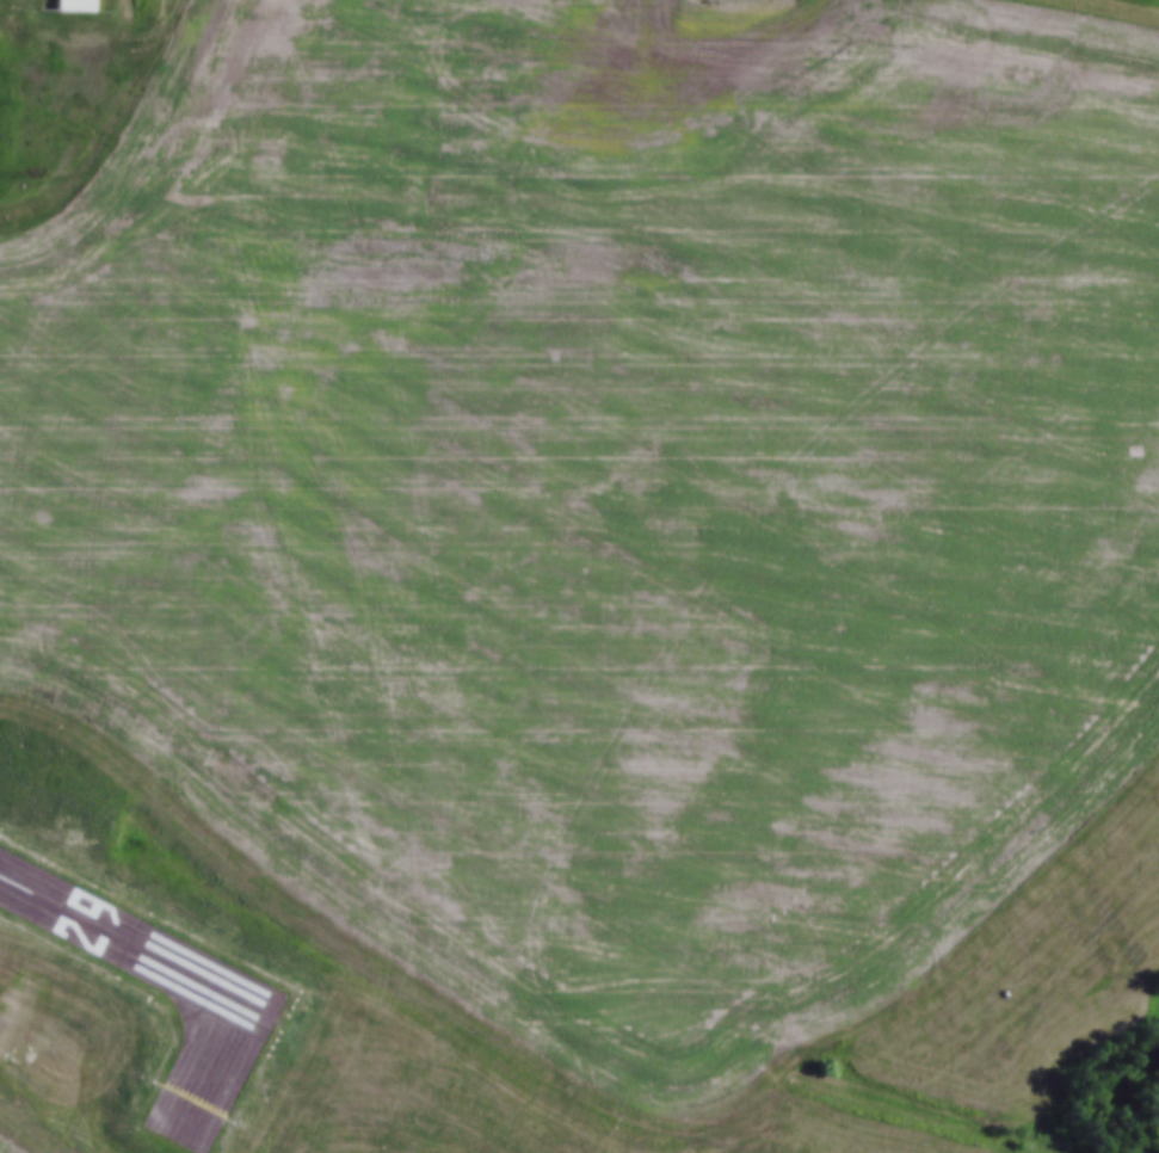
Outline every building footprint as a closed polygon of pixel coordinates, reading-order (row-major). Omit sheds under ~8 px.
[(55,11),(56,0),(96,0),(95,13),(55,11)]
